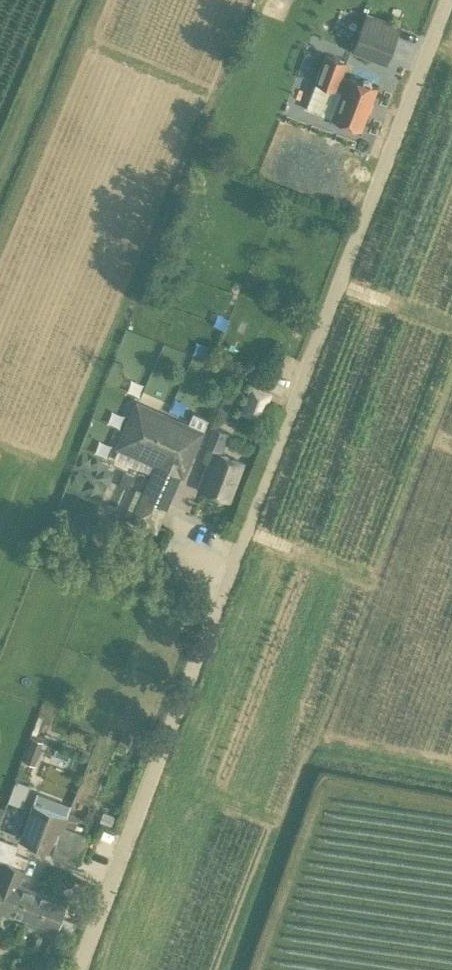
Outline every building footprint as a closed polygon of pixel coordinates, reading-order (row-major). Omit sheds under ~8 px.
[(400,25),(366,12),(352,50),(386,63),(400,25)] [(360,129),(376,87),(341,73),(346,62),(325,54),(305,108),(360,129)] [(250,384),(239,412),(267,423),(271,412),(265,410),(272,392),(250,384)] [(183,474),(200,432),(198,431),(202,422),(191,418),(188,427),(134,406),(118,448),(114,458),(154,475),(147,492),(135,488),(125,513),(137,518),(136,520),(158,529),(180,473),(183,474)] [(230,500),(244,463),(220,453),(228,434),(210,426),(204,443),(209,445),(203,460),(210,462),(200,488),(230,500)] [(80,448),(78,460),(99,465),(101,452),(80,448)] [(35,764),(43,741),(31,737),(23,760),(35,764)] [(15,777),(8,798),(21,803),(28,782),(15,777)] [(68,815),(32,801),(18,836),(55,850),(69,814),(68,813),(68,815)] [(78,817),(69,814),(55,850),(56,850),(77,858),(87,832),(84,831),(85,826),(76,823),(78,817)] [(8,913),(20,883),(25,869),(2,860),(0,860),(0,910),(8,913)] [(8,913),(25,920),(56,932),(67,900),(37,890),(20,883),(8,913)]
